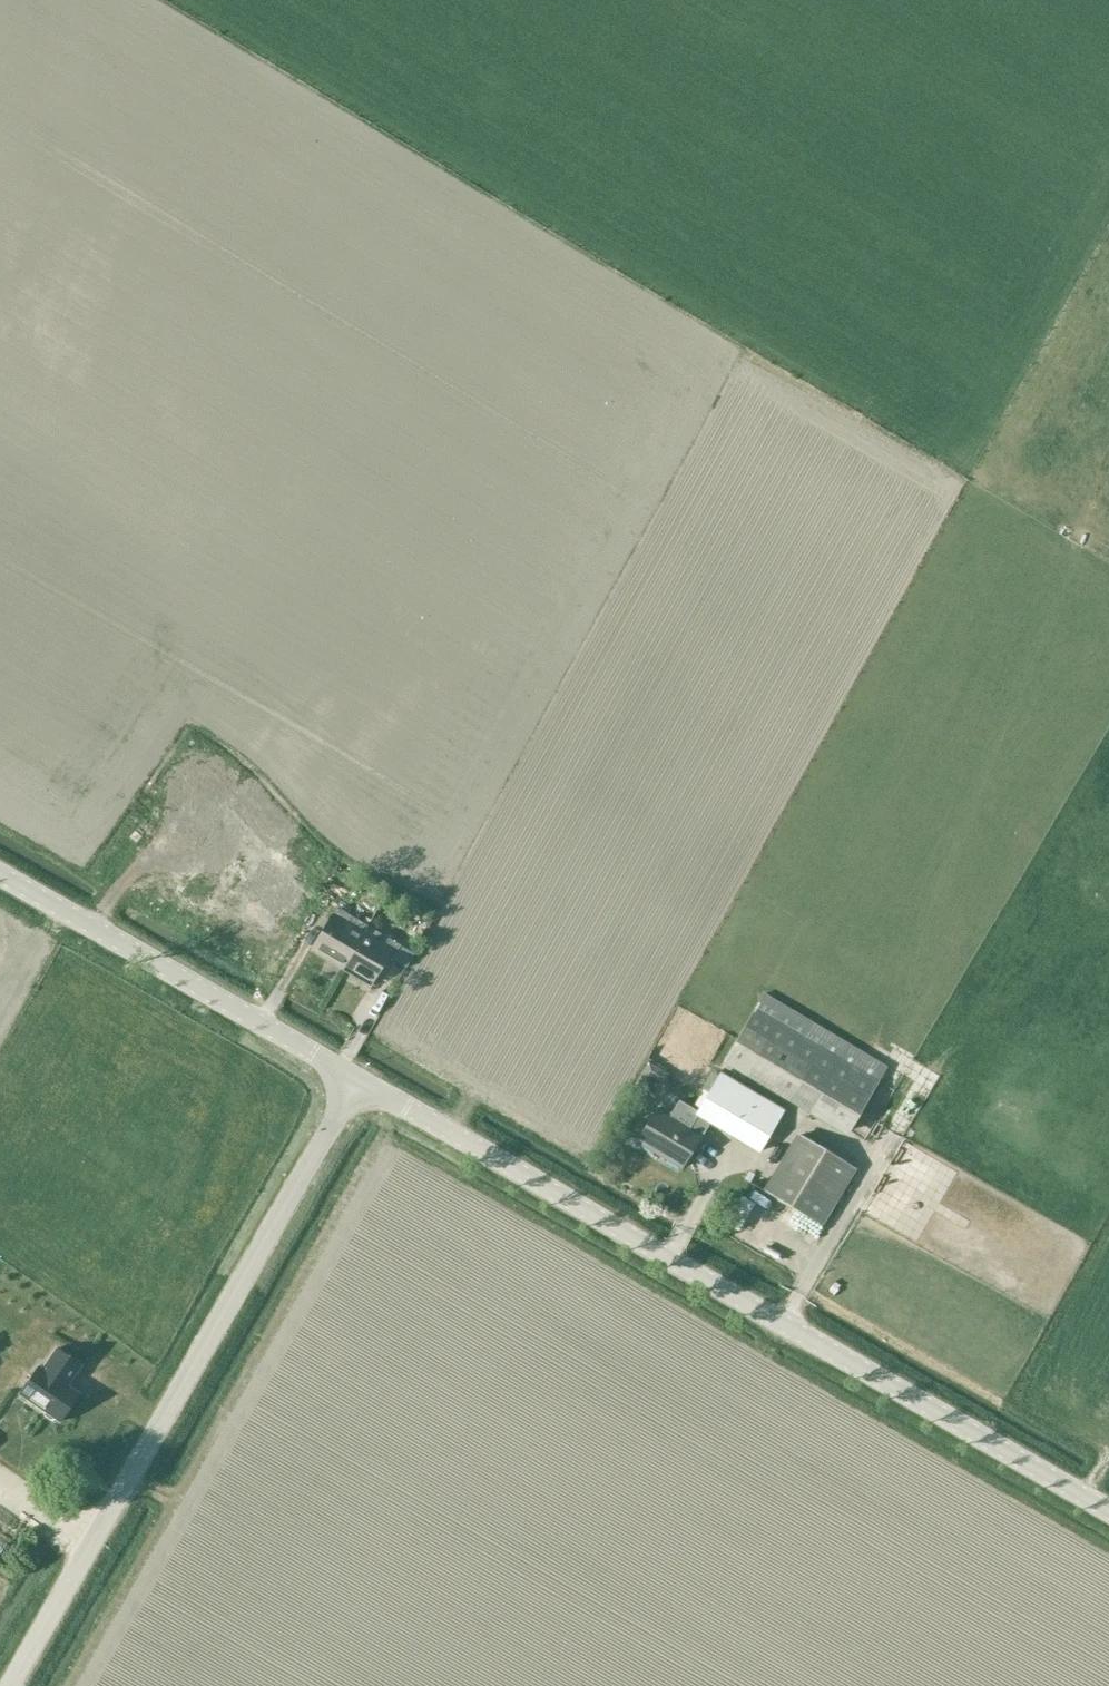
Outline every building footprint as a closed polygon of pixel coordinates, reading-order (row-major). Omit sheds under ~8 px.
[(268,860),(263,865),(245,883),(276,915),(299,891),(268,860)] [(342,967),(364,931),(353,924),(356,919),(336,908),(310,949),(342,967)] [(374,936),(364,931),(342,967),(370,984),(385,956),(391,960),(401,946),(377,931),(374,936)] [(755,1006),(735,1038),(721,1062),(847,1136),(879,1079),(839,1055),(842,1051),(824,1041),(822,1045),(755,1006)] [(719,1072),(719,1073),(713,1069),(706,1080),(712,1083),(693,1115),(695,1116),(688,1127),(656,1108),(635,1142),(680,1168),(701,1134),(700,1134),(707,1123),(759,1152),(784,1110),(719,1072)] [(852,1172),(851,1171),(798,1140),(764,1194),(818,1230),(852,1172)] [(60,1422),(79,1393),(67,1386),(81,1365),(56,1348),(42,1368),(39,1366),(19,1394),(44,1411),(45,1416),(51,1420),(55,1419),(60,1422)]
